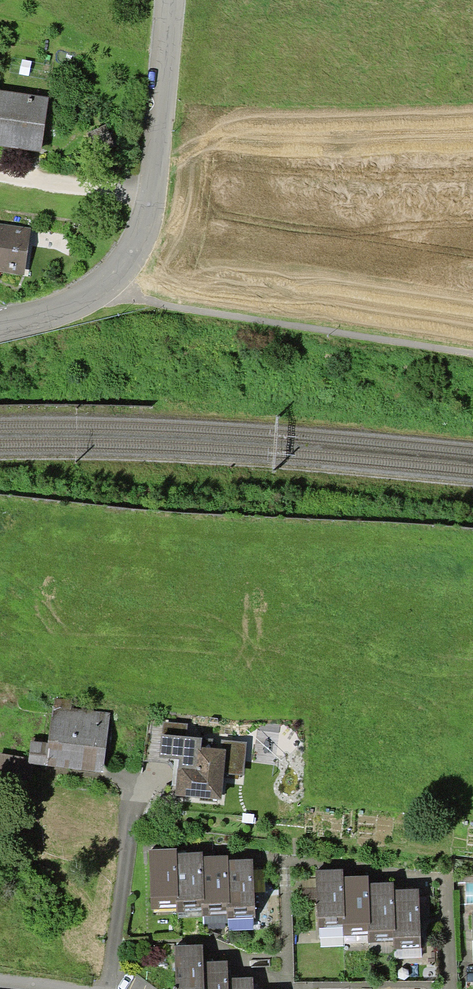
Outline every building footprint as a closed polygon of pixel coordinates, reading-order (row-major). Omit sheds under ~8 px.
[(40,152),(48,97),(0,90),(0,146),(40,152)] [(24,275),(31,228),(0,223),(0,272),(24,275)] [(72,700),(56,698),(55,706),(71,708),(72,700)] [(29,758),(28,763),(32,763),(103,772),(111,713),(71,708),(55,706),(53,706),(48,743),(31,741),(29,758)] [(163,721),(162,734),(186,737),(188,724),(163,721)] [(186,737),(162,734),(159,757),(179,759),(175,795),(222,800),(224,778),(238,779),(238,776),(244,776),(247,743),(186,737)] [(29,758),(0,754),(0,778),(30,782),(32,763),(28,763),(29,758)] [(177,848),(149,849),(151,910),(176,909),(175,895),(179,895),(177,853),(177,848)] [(203,852),(177,853),(179,895),(175,895),(176,909),(176,913),(202,912),(201,898),(205,898),(203,856),(203,852)] [(228,855),(203,856),(205,898),(201,898),(202,912),(202,917),(227,916),(226,902),(230,902),(228,860),(228,855)] [(253,858),(228,860),(230,902),(226,902),(227,916),(227,919),(255,918),(253,858)] [(343,869),(316,870),(318,929),(343,928),(343,918),(345,918),(344,876),(343,869)] [(369,875),(344,876),(345,918),(343,918),(343,928),(343,935),(369,935),(368,923),(371,923),(369,883),(369,875)] [(394,882),(369,883),(371,923),(368,923),(369,935),(369,942),(393,942),(393,929),(396,928),(395,889),(394,882)] [(419,888),(395,889),(396,928),(393,929),(393,942),(394,949),(421,948),(419,888)] [(175,945),(176,988),(205,988),(203,961),(203,944),(175,945)] [(203,961),(205,988),(229,988),(228,978),(227,960),(203,961)] [(228,978),(229,988),(254,988),(253,976),(228,978)]
